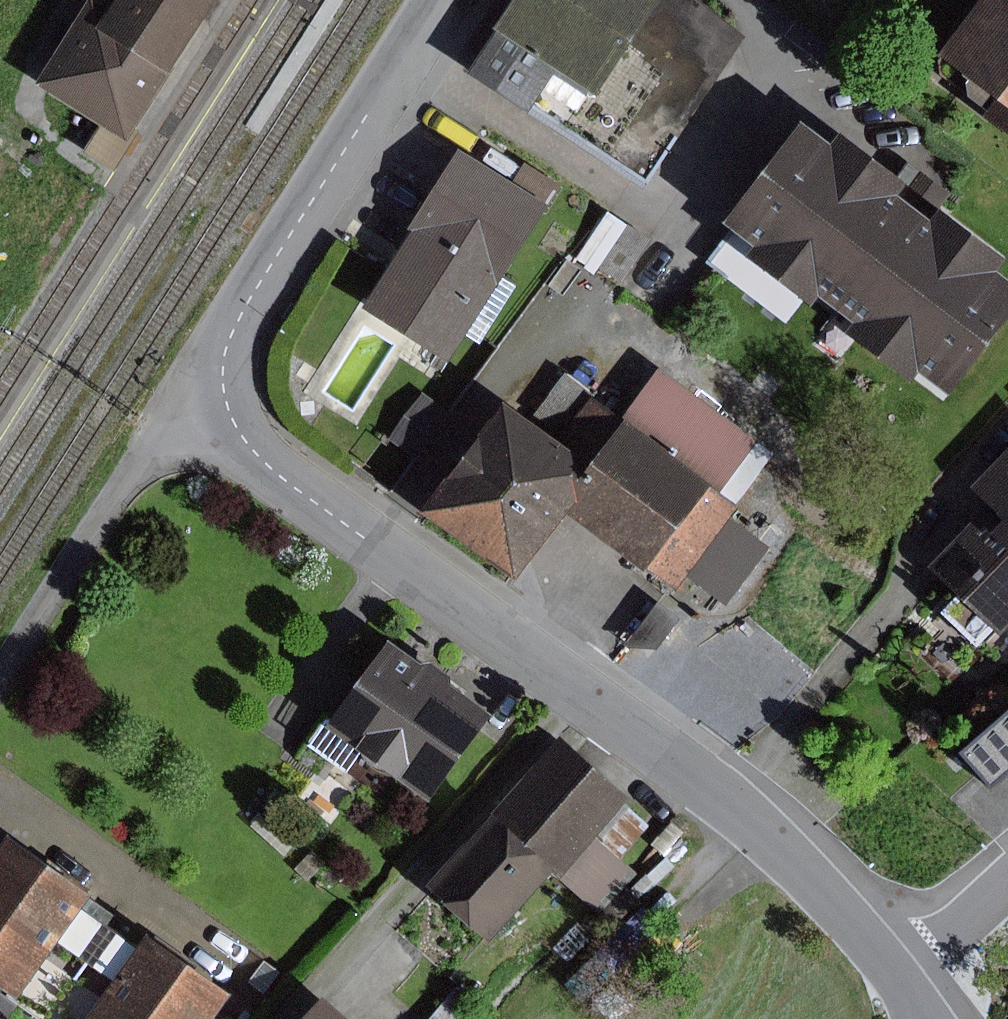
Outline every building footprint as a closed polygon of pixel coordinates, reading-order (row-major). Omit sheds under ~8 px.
[(111,7),(100,0),(92,0),(43,77),(110,119),(93,145),(131,169),(159,125),(150,120),(187,61),(181,57),(206,18),(217,0),(116,0),(111,7)] [(479,22),(485,26),(457,68),(517,108),(526,95),(562,119),(613,43),(653,69),(599,150),(639,176),(667,135),(670,138),(699,95),(714,105),(735,75),(719,64),(740,32),(693,0),(493,0),(479,22)] [(925,50),(983,94),(971,109),(1007,138),(1007,0),(964,0),(925,50)] [(825,128),(816,138),(786,115),(707,218),(738,241),(731,251),(798,302),(805,292),(839,318),(831,327),(898,378),(906,368),(936,391),(1007,297),(1007,285),(984,266),(992,255),(925,204),(917,215),(883,190),(892,179),(825,128)] [(504,180),(447,144),(397,224),(401,226),(352,305),(440,360),(457,332),(473,342),(509,284),(494,274),(538,202),(542,205),(555,185),(516,160),(504,180)] [(644,236),(601,209),(571,255),(614,283),(644,236)] [(422,503),(519,574),(568,506),(635,415),(598,388),(600,385),(574,366),(537,415),(505,391),(422,503)] [(635,415),(568,506),(649,566),(652,562),(685,586),(697,570),(735,598),(779,539),(740,510),(747,500),(743,497),(781,447),(672,366),(635,415)] [(441,407),(416,389),(382,436),(407,454),(441,407)] [(959,484),(976,501),(916,564),(945,592),(930,609),(966,643),(981,627),(988,634),(1007,613),(1007,432),(959,484)] [(685,613),(642,581),(607,627),(628,643),(661,645),(685,613)] [(441,660),(410,637),(350,720),(343,715),(324,741),(396,793),(412,772),(450,799),(513,712),(471,681),(470,672),(451,659),(441,660)] [(946,750),(979,788),(1007,763),(1007,696),(946,750)] [(645,781),(575,721),(443,874),(509,931),(567,864),(611,902),(647,859),(631,845),(660,812),(636,791),(645,781)] [(0,879),(0,962),(44,994),(84,938),(108,905),(119,891),(35,830),(0,879)] [(324,863),(311,852),(294,870),(307,882),(324,863)] [(633,891),(630,889),(605,915),(618,927),(659,884),(649,874),(633,891)] [(682,939),(644,903),(600,950),(638,986),(682,939)] [(108,905),(84,938),(139,977),(163,945),(108,905)] [(590,932),(575,918),(550,945),(565,958),(590,932)] [(109,1018),(237,1018),(258,990),(174,929),(163,945),(139,977),(109,1018)] [(612,974),(594,955),(565,982),(584,1001),(612,974)] [(457,981),(425,1018),(453,1018),(473,995),(457,981)] [(352,991),(327,1018),(383,1018),(352,991)] [(0,999),(0,1018),(6,1018),(14,1009),(0,999)]
